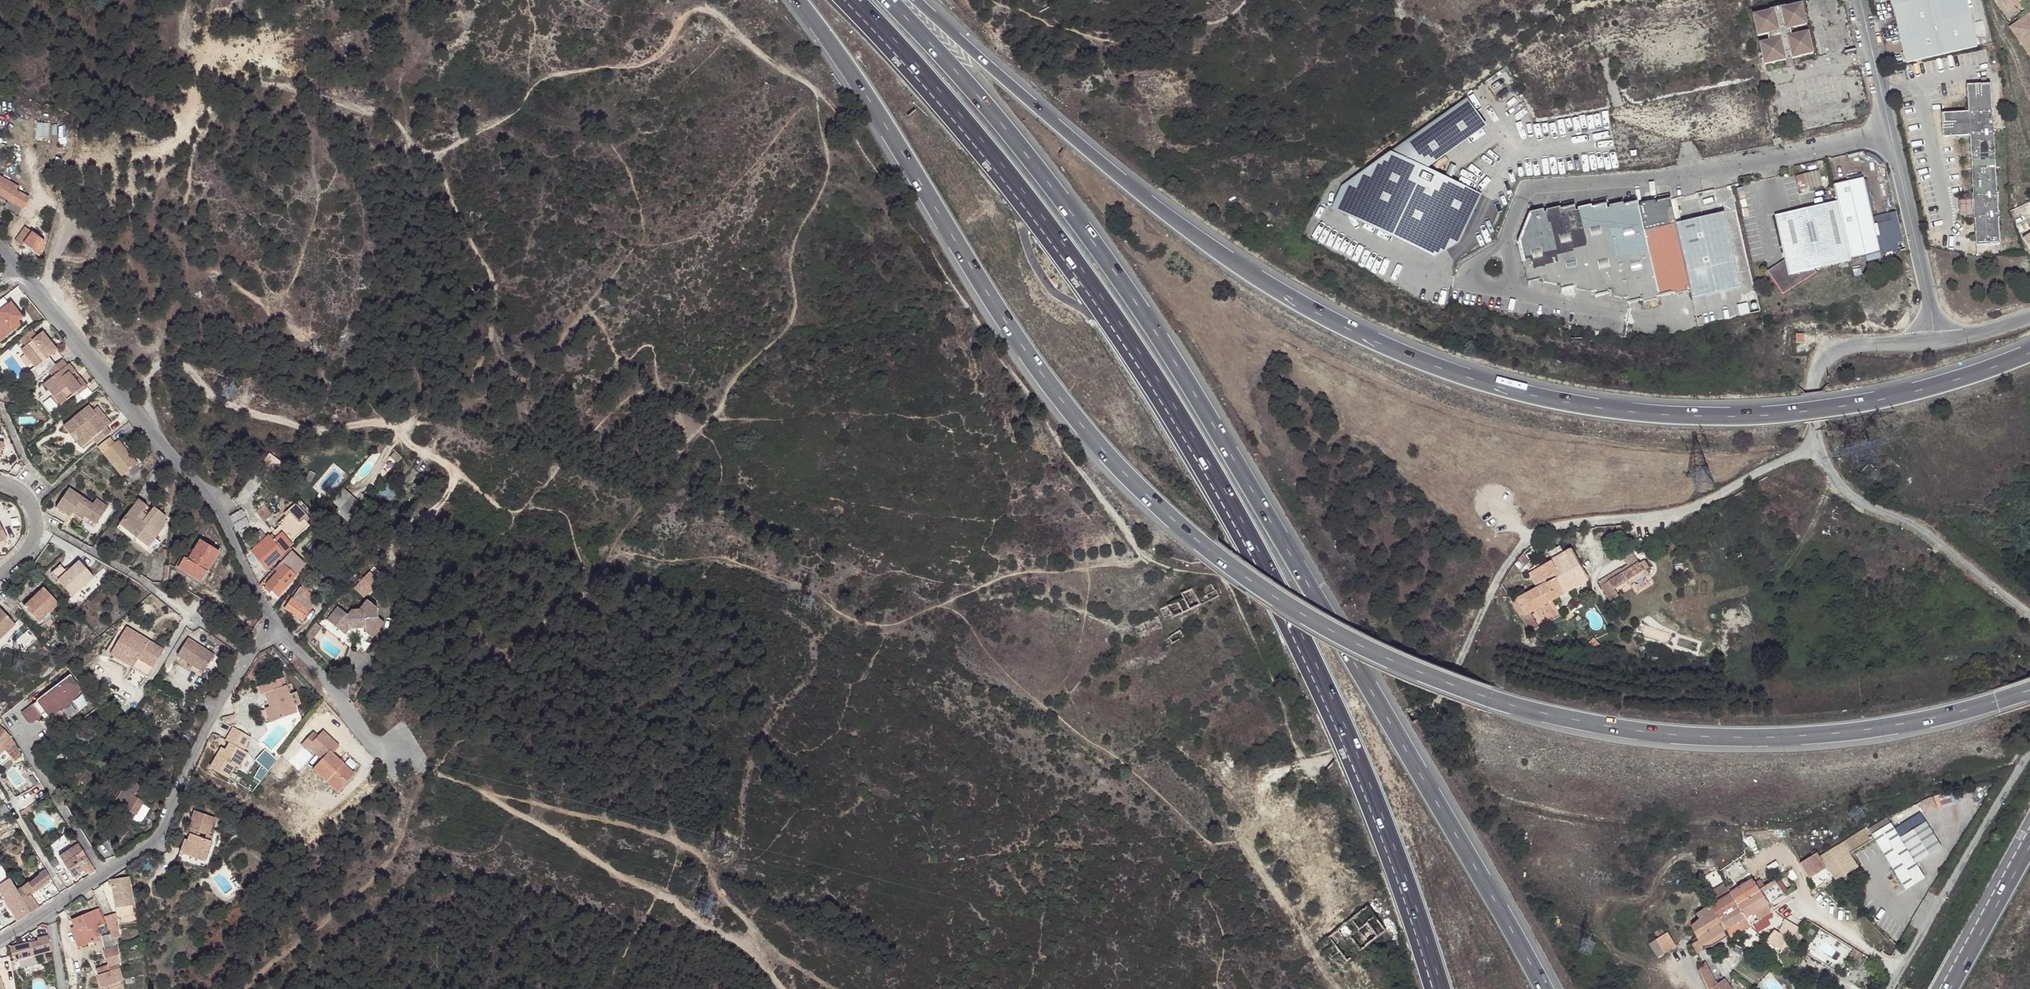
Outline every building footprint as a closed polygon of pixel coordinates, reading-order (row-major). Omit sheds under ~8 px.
[(1906,63),(1977,47),(1966,0),(1892,0),(1906,63)] [(2002,8),(2014,0),(1996,0),(2002,8)] [(2002,8),(2004,12),(2016,3),(2014,0),(2002,8)] [(1764,66),(1786,60),(1786,58),(1791,57),(1792,59),(1813,54),(1808,33),(1799,35),(1797,29),(1807,26),(1802,4),(1781,9),(1781,11),(1775,13),(1774,10),(1753,15),(1758,37),(1768,35),(1769,42),(1759,44),(1764,66)] [(2020,22),(2023,25),(2029,20),(2029,15),(2020,22)] [(2023,25),(2020,22),(2008,31),(2029,62),(2029,20),(2023,25)] [(1970,136),(1974,199),(1975,216),(1976,245),(1999,244),(1990,85),(1967,86),(1969,112),(1942,114),(1944,137),(1970,136)] [(1481,128),(1463,102),(1357,177),(1349,195),(1338,190),(1332,204),(1349,214),(1366,224),(1383,232),(1402,240),(1420,247),(1439,252),(1443,253),(1448,252),(1452,250),(1455,247),(1457,243),(1479,195),(1423,169),(1481,128)] [(1807,189),(1803,175),(1796,176),(1799,191),(1807,189)] [(0,176),(0,177),(0,194),(22,208),(29,198),(18,191),(19,187),(0,176)] [(1833,185),(1837,202),(1850,259),(1880,252),(1876,237),(1873,225),(1863,178),(1833,185)] [(1975,216),(1974,199),(1959,200),(1960,216),(1975,216)] [(1670,202),(1669,200),(1655,204),(1654,201),(1641,204),(1642,206),(1639,207),(1638,202),(1624,205),(1624,203),(1609,206),(1610,208),(1607,209),(1606,204),(1591,207),(1590,205),(1577,208),(1577,210),(1575,210),(1574,206),(1560,210),(1560,207),(1546,211),(1546,212),(1544,213),(1544,210),(1529,213),(1518,241),(1528,284),(1541,281),(1542,283),(1557,286),(1560,285),(1561,291),(1575,287),(1575,290),(1591,293),(1593,292),(1595,298),(1609,294),(1609,296),(1626,299),(1627,299),(1628,304),(1643,301),(1643,303),(1657,300),(1657,298),(1673,294),(1673,297),(1688,293),(1687,291),(1690,290),(1675,224),(1670,202)] [(1670,202),(1675,224),(1681,223),(1676,201),(1670,202)] [(1837,202),(1775,216),(1774,217),(1785,259),(1767,271),(1782,294),(1816,273),(1813,270),(1850,262),(1850,259),(1837,202)] [(1690,290),(1692,298),(1741,287),(1723,214),(1681,223),(1675,224),(1690,290)] [(45,241),(26,226),(16,240),(23,246),(26,244),(41,255),(45,241)] [(1,341),(18,328),(15,323),(18,320),(23,317),(11,302),(0,311),(0,340),(1,341)] [(36,380),(48,371),(48,370),(45,365),(46,364),(44,361),(50,356),(56,350),(41,332),(21,349),(34,366),(28,371),(36,380)] [(48,370),(56,364),(50,356),(44,361),(46,364),(45,365),(48,370)] [(65,366),(61,360),(56,364),(48,370),(48,371),(52,377),(43,384),(49,392),(55,388),(64,401),(66,403),(85,388),(78,379),(75,382),(70,376),(74,373),(68,364),(65,366)] [(55,388),(49,392),(51,394),(59,405),(64,401),(55,388)] [(57,407),(59,405),(51,394),(48,396),(57,407)] [(96,445),(110,434),(106,428),(104,430),(97,422),(103,417),(96,408),(92,411),(88,406),(62,427),(69,436),(75,431),(86,444),(91,440),(96,445)] [(104,430),(106,428),(110,425),(103,417),(97,422),(104,430)] [(79,450),(86,444),(75,431),(69,436),(79,450)] [(115,444),(110,438),(98,449),(121,478),(138,466),(119,442),(115,444)] [(85,517),(96,524),(107,508),(96,500),(92,505),(69,489),(56,508),(69,517),(72,513),(75,509),(78,511),(75,515),(82,521),(85,517)] [(283,490),(279,494),(284,500),(288,497),(283,490)] [(138,502),(119,527),(132,538),(148,550),(164,528),(165,518),(154,510),(152,512),(138,502)] [(284,513),(286,517),(288,517),(292,522),(300,515),(308,525),(313,522),(297,502),(284,513)] [(230,516),(237,530),(249,523),(242,509),(230,516)] [(285,518),(298,534),(308,525),(300,515),(292,522),(288,517),(286,517),(285,518)] [(93,528),(96,524),(85,517),(82,521),(93,528)] [(285,518),(275,526),(277,529),(252,550),(266,569),(279,559),(282,562),(292,548),(290,546),(292,545),(289,541),(298,534),(285,518)] [(119,527),(110,539),(123,549),(132,538),(119,527)] [(188,563),(185,561),(180,571),(202,583),(220,554),(200,542),(188,563)] [(1537,587),(1518,598),(1527,614),(1586,582),(1570,549),(1564,553),(1560,546),(1548,553),(1552,560),(1528,573),(1537,587)] [(420,552),(412,548),(405,566),(413,569),(420,552)] [(180,571),(185,561),(183,559),(177,569),(180,571)] [(73,598),(95,578),(81,564),(69,574),(60,583),(73,598)] [(265,584),(271,591),(278,596),(295,577),(291,573),(282,565),(265,584)] [(61,566),(52,574),(60,583),(69,574),(61,566)] [(316,566),(310,572),(324,585),(329,579),(316,566)] [(180,571),(177,569),(175,571),(203,587),(205,585),(202,583),(180,571)] [(376,578),(370,572),(355,588),(365,596),(372,588),(370,586),(376,578)] [(1619,574),(1611,579),(1608,581),(1614,591),(1629,583),(1623,572),(1619,574)] [(1605,582),(1601,585),(1606,595),(1610,593),(1605,582)] [(265,584),(261,588),(268,594),(271,591),(265,584)] [(1182,597),(1166,606),(1171,614),(1174,620),(1188,611),(1201,604),(1198,599),(1191,587),(1180,593),(1182,597)] [(1204,596),(1198,599),(1201,604),(1219,595),(1216,590),(1214,590),(1204,596)] [(37,625),(58,607),(43,591),(23,609),(37,625)] [(294,602),(291,600),(285,609),(303,619),(312,604),(310,603),(312,599),(307,596),(305,600),(298,595),(294,602)] [(377,608),(367,601),(360,610),(350,610),(347,615),(338,608),(328,620),(344,634),(348,629),(366,627),(366,632),(372,636),(383,622),(378,619),(377,608)] [(1171,614),(1166,606),(1159,610),(1163,619),(1171,614)] [(14,626),(0,609),(0,638),(14,626)] [(1158,615),(1135,626),(1141,639),(1164,628),(1158,615)] [(322,629),(314,623),(307,632),(315,639),(322,629)] [(1181,628),(1168,635),(1173,641),(1186,634),(1181,628)] [(163,654),(147,645),(145,649),(131,641),(133,636),(125,632),(112,655),(134,668),(137,662),(153,672),(163,654)] [(315,639),(307,632),(303,637),(311,643),(315,639)] [(145,649),(147,645),(133,636),(131,641),(145,649)] [(204,678),(215,659),(188,643),(178,661),(204,678)] [(147,681),(153,672),(137,662),(134,668),(112,655),(110,659),(147,681)] [(28,723),(31,724),(44,713),(47,716),(50,714),(54,714),(60,709),(63,709),(70,704),(70,701),(76,697),(76,692),(79,690),(69,676),(20,714),(28,723)] [(277,680),(256,687),(259,695),(263,693),(269,707),(275,721),(295,713),(292,707),(298,705),(294,693),(287,695),(284,686),(280,688),(277,680)] [(269,707),(259,711),(265,725),(275,721),(269,707)] [(8,756),(16,749),(7,737),(3,732),(0,729),(0,756),(4,752),(8,756)] [(345,787),(359,768),(335,751),(340,743),(322,730),(318,736),(310,747),(326,758),(319,769),(345,787)] [(310,747),(318,736),(313,732),(303,746),(308,750),(310,747)] [(111,811),(132,822),(143,804),(133,797),(139,787),(129,781),(111,811)] [(19,813),(22,818),(36,809),(33,803),(19,813)] [(184,840),(177,860),(205,871),(218,840),(213,838),(211,842),(206,840),(199,837),(200,833),(208,836),(214,819),(195,812),(191,820),(193,821),(190,829),(194,831),(192,836),(189,835),(187,841),(184,840)] [(1925,877),(1890,824),(1872,835),(1872,837),(1875,842),(1906,889),(1925,877)] [(1866,826),(1820,856),(1826,865),(1836,879),(1857,865),(1849,852),(1872,837),(1871,835),(1866,826)] [(78,874),(82,880),(83,879),(90,875),(72,848),(52,862),(65,883),(78,874)] [(1813,854),(1800,862),(1809,877),(1826,866),(1817,851),(1815,849),(1811,852),(1813,854)] [(0,863),(0,886),(10,880),(0,863)] [(19,895),(30,914),(39,909),(30,896),(48,881),(41,872),(27,885),(28,886),(19,895)] [(1754,878),(1752,879),(1758,888),(1767,902),(1759,908),(1747,917),(1750,921),(1774,906),(1771,902),(1774,900),(1772,897),(1784,889),(1774,874),(1764,881),(1759,874),(1754,878)] [(116,908),(133,905),(129,876),(112,879),(116,908)] [(1767,902),(1758,888),(1752,879),(1751,878),(1734,889),(1729,892),(1747,917),(1759,908),(1767,902)] [(30,914),(19,895),(10,880),(0,886),(1,888),(0,889),(0,895),(11,913),(14,919),(19,916),(21,920),(30,914)] [(1747,917),(1729,892),(1710,905),(1725,930),(1747,917)] [(1356,893),(1347,900),(1357,914),(1319,945),(1325,954),(1328,952),(1333,957),(1336,956),(1341,963),(1346,960),(1348,961),(1386,930),(1356,893)] [(0,895),(0,915),(2,918),(11,913),(0,895)] [(1725,930),(1710,905),(1698,914),(1700,919),(1692,926),(1694,931),(1688,935),(1698,951),(1702,951),(1702,945),(1725,930)] [(108,924),(107,922),(100,908),(72,919),(74,926),(82,947),(93,944),(92,941),(99,938),(96,929),(108,924)] [(1725,930),(1729,935),(1750,921),(1747,917),(1725,930)] [(117,937),(117,936),(115,918),(107,922),(108,924),(113,933),(115,938),(117,937)] [(79,949),(82,947),(74,926),(71,928),(79,949)] [(1655,933),(1658,939),(1664,935),(1662,929),(1655,933)] [(1725,930),(1702,945),(1713,946),(1729,935),(1725,930)] [(118,946),(117,937),(115,938),(113,933),(99,938),(100,941),(103,951),(109,969),(104,971),(105,973),(97,976),(101,987),(123,979),(118,965),(121,964),(118,946)] [(1658,939),(1656,940),(1664,954),(1675,946),(1667,933),(1664,935),(1658,939)] [(33,943),(14,948),(17,962),(54,952),(50,937),(41,939),(42,942),(33,944),(33,943)] [(1664,954),(1656,940),(1650,945),(1658,958),(1664,954)] [(1868,958),(1859,952),(1855,958),(1864,964),(1868,958)] [(1698,969),(1708,988),(1709,988),(1717,985),(1705,961),(1698,969)]
